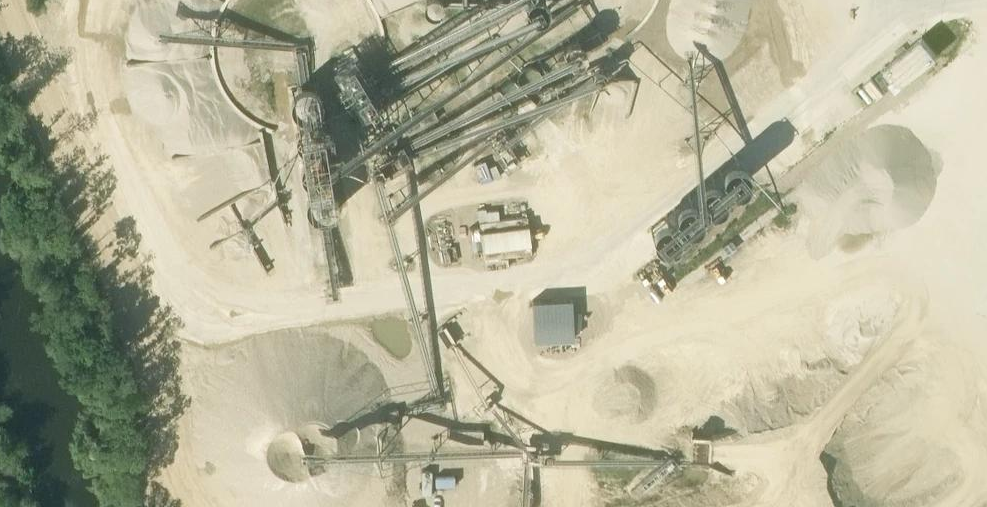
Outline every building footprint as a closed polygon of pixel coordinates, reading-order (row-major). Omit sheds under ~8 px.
[(534,21),(552,10),(545,0),(520,0),(534,21)] [(564,34),(601,16),(594,1),(556,19),(564,34)] [(581,31),(559,44),(571,65),(593,52),(589,46),(605,37),(600,27),(584,37),(581,31)] [(922,37),(884,68),(900,86),(937,55),(922,37)] [(366,69),(352,47),(348,49),(350,52),(332,64),(344,85),(337,89),(346,103),(350,101),(358,115),(384,99),(376,86),(374,88),(363,71),(366,69)] [(884,94),(871,78),(864,84),(877,100),(884,94)] [(319,82),(287,86),(308,220),(339,215),(319,82)] [(433,108),(403,123),(408,134),(438,119),(433,108)] [(736,157),(649,229),(664,247),(752,175),(736,157)] [(485,259),(535,253),(530,214),(481,219),(485,259)] [(572,338),(570,298),(530,300),(532,340),(572,338)] [(483,431),(449,430),(449,441),(482,442),(483,431)]
